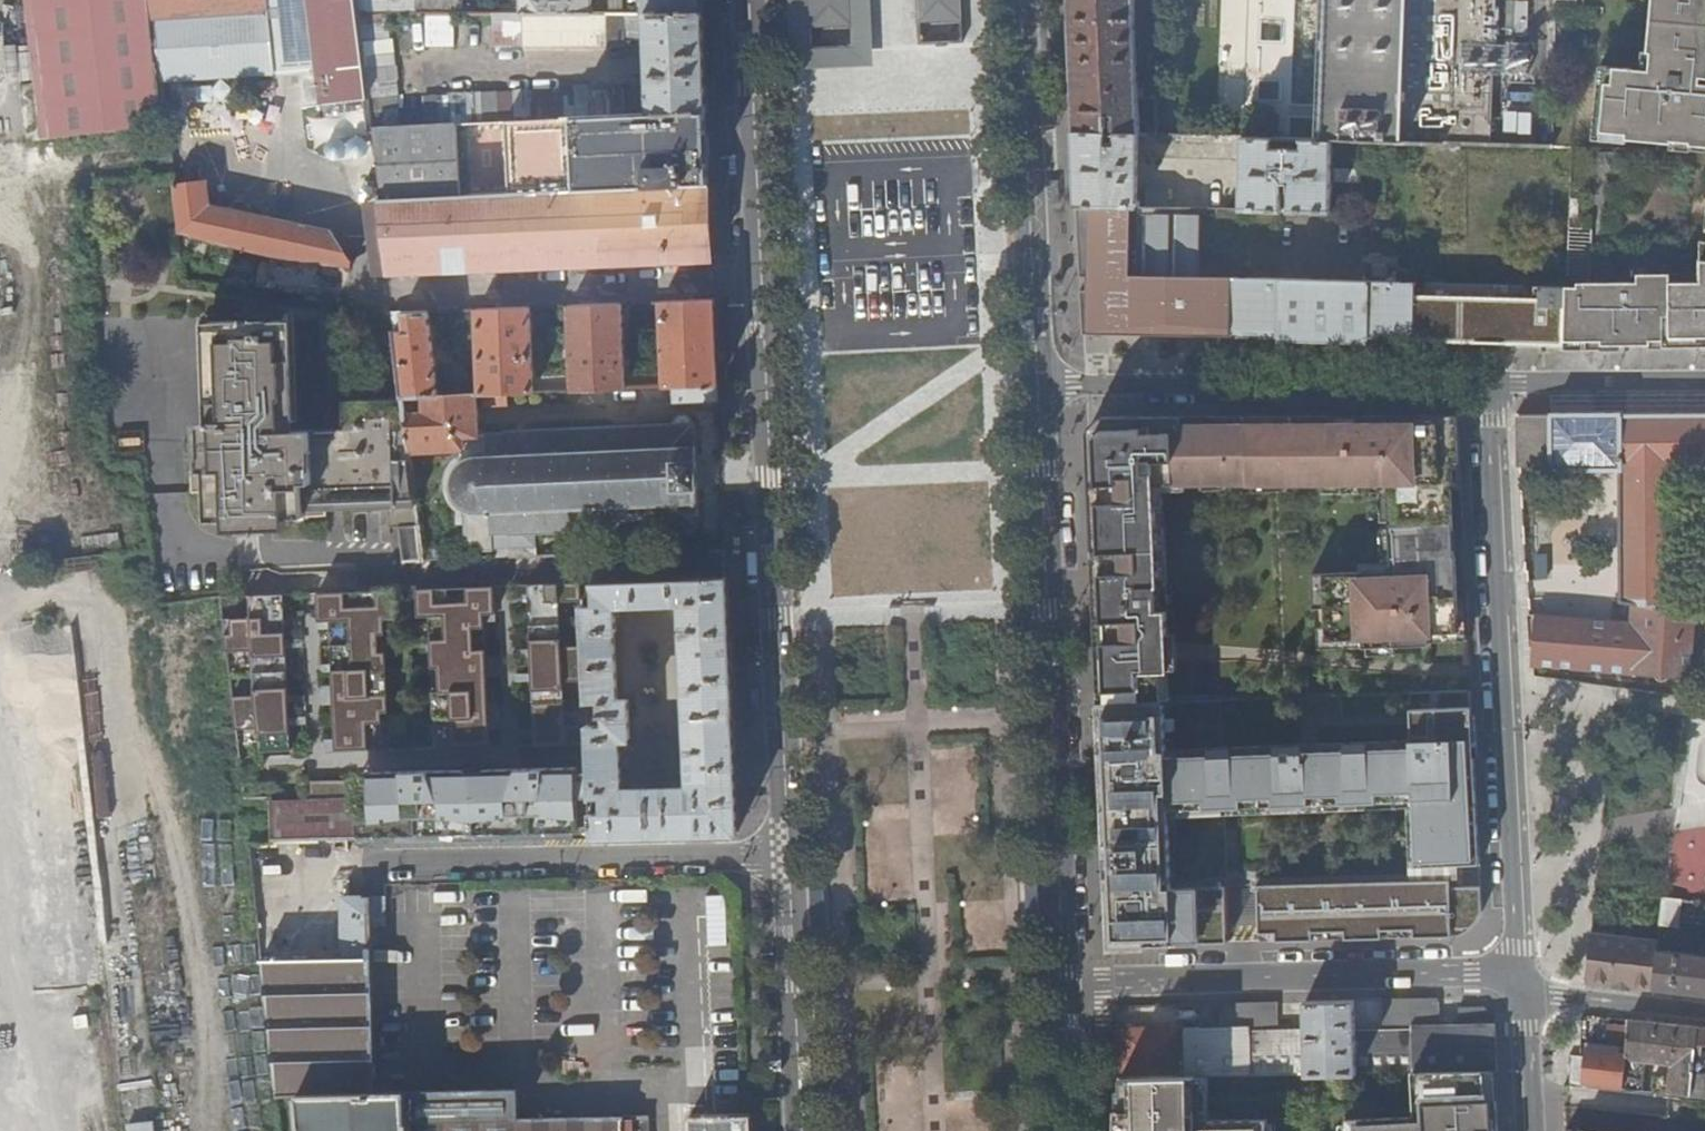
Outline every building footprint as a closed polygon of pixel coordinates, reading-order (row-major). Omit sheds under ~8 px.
[(153,18),(269,10),(268,0),(150,0),(153,18)] [(276,75),(316,69),(308,0),(268,0),(269,10),(270,10),(276,75)] [(316,69),(319,106),(367,100),(357,14),(356,0),(308,0),(316,69)] [(357,14),(390,14),(464,14),(464,0),(356,0),(357,14)] [(517,14),(592,14),(592,0),(517,0),(517,14)] [(623,14),(623,0),(609,0),(609,14),(623,14)] [(641,13),(645,13),(701,13),(701,0),(641,0),(641,13)] [(1075,133),(1138,135),(1137,99),(1141,99),(1141,90),(1137,90),(1133,0),(1069,0),(1069,8),(1071,49),(1075,133)] [(1387,142),(1400,143),(1404,0),(1328,0),(1323,140),(1331,140),(1387,142)] [(1400,143),(1490,145),(1491,145),(1495,0),(1404,0),(1400,143)] [(1639,56),(1642,56),(1640,73),(1591,69),(1585,134),(1601,136),(1600,141),(1704,148),(1704,87),(1691,86),(1691,78),(1695,79),(1697,59),(1704,60),(1704,0),(1644,0),(1639,56)] [(153,18),(160,81),(276,75),(270,10),(269,10),(153,18)] [(703,56),(701,13),(645,13),(641,13),(623,14),(609,14),(604,14),(604,42),(622,42),(622,34),(646,34),(648,81),(630,82),(631,106),(649,105),(650,114),(705,111),(703,56)] [(392,38),(390,14),(357,14),(367,100),(371,129),(402,127),(396,37),(392,38)] [(460,19),(431,18),(431,49),(461,48),(460,19)] [(1695,79),(1704,80),(1704,60),(1697,59),(1695,79)] [(571,119),(608,117),(607,83),(560,85),(560,90),(422,93),(424,126),(456,125),(507,122),(571,119)] [(1504,110),(1503,130),(1530,131),(1531,111),(1504,110)] [(707,133),(705,111),(650,114),(608,117),(571,119),(507,122),(511,195),(575,192),(681,186),(679,148),(707,146),(707,133)] [(424,126),(402,127),(371,129),(379,201),(459,197),(456,125),(424,126)] [(1076,158),(1078,204),(1137,205),(1138,135),(1075,133),(1076,158)] [(1290,212),(1331,212),(1331,140),(1323,140),(1243,138),(1240,210),(1282,211),(1282,202),(1290,202),(1290,212)] [(171,185),(177,234),(187,236),(216,244),(265,255),(304,262),(330,266),(356,269),(356,266),(333,233),(209,207),(206,186),(199,183),(171,185)] [(388,275),(713,261),(711,226),(709,185),(681,186),(575,192),(511,195),(459,197),(379,201),(382,222),(375,222),(377,241),(384,241),(388,275)] [(1137,205),(1078,204),(1080,257),(1082,299),(1083,308),(1106,309),(1105,332),(1184,333),(1185,326),(1196,326),(1197,277),(1198,210),(1186,209),(1185,206),(1137,205)] [(1703,286),(1671,285),(1671,277),(1639,276),(1638,284),(1601,282),(1600,308),(1598,344),(1704,344),(1704,268),(1703,286)] [(1279,279),(1197,277),(1196,326),(1196,334),(1280,336),(1279,279)] [(1416,283),(1279,279),(1280,336),(1280,339),(1367,341),(1367,339),(1564,344),(1565,287),(1503,285),(1503,297),(1415,295),(1416,283)] [(715,298),(663,300),(667,385),(675,385),(719,383),(718,364),(715,298)] [(624,302),(572,304),(575,389),(602,387),(627,386),(624,302)] [(526,307),(471,312),(477,392),(533,392),(526,307)] [(428,312),(398,312),(399,332),(391,334),(399,396),(419,396),(436,396),(428,312)] [(289,324),(199,325),(202,428),(195,428),(196,473),(191,471),(192,493),(201,493),(203,522),(218,521),(220,532),(280,529),(278,517),(326,517),(326,512),(413,508),(410,461),(391,462),(389,419),(365,420),(365,430),(278,433),(278,416),(289,417),(289,324)] [(719,383),(675,385),(675,401),(720,400),(719,383)] [(667,385),(662,385),(662,402),(675,401),(675,385),(667,385)] [(627,386),(602,387),(602,404),(628,403),(627,386)] [(436,396),(419,396),(421,414),(405,414),(406,455),(463,450),(464,442),(479,440),(479,434),(475,396),(436,396)] [(1550,470),(1599,470),(1619,472),(1621,602),(1633,604),(1677,610),(1676,471),(1704,471),(1704,414),(1621,414),(1621,412),(1550,413),(1550,414),(1519,414),(1521,466),(1550,466),(1550,470)] [(464,442),(463,450),(463,453),(455,458),(449,466),(445,475),(444,486),(444,492),(447,500),(452,507),(458,513),(459,522),(465,522),(467,550),(494,549),(495,547),(537,546),(537,532),(680,525),(680,529),(685,534),(693,533),(698,527),(698,524),(700,524),(699,501),(700,501),(700,487),(701,487),(700,460),(698,459),(698,446),(697,446),(696,421),(693,421),(693,419),(687,413),(680,413),(675,419),(675,422),(507,429),(479,434),(479,440),(464,442)] [(1460,461),(1457,414),(1247,415),(1249,475),(1250,483),(1288,481),(1288,483),(1375,480),(1375,477),(1388,476),(1388,482),(1453,481),(1452,462),(1460,461)] [(1249,475),(1247,415),(1161,416),(1161,426),(1144,426),(1144,416),(1103,416),(1089,431),(1091,459),(1092,488),(1156,487),(1156,482),(1230,479),(1230,476),(1249,475)] [(1458,592),(1453,481),(1388,482),(1392,565),(1312,569),(1314,603),(1326,602),(1327,635),(1364,633),(1364,642),(1431,639),(1430,628),(1460,627),(1459,603),(1429,604),(1429,593),(1458,592)] [(1092,488),(1099,653),(1155,650),(1154,637),(1160,637),(1159,633),(1170,633),(1168,584),(1161,584),(1156,487),(1092,488)] [(417,527),(398,528),(401,564),(419,562),(417,527)] [(589,745),(590,772),(593,830),(593,836),(739,833),(728,577),(595,583),(596,604),(583,605),(585,647),(586,664),(586,675),(586,681),(587,702),(600,702),(601,715),(605,715),(605,724),(588,725),(589,745)] [(582,583),(531,586),(533,627),(562,625),(561,603),(583,602),(582,583)] [(448,589),(420,591),(421,618),(432,618),(487,615),(499,615),(497,587),(470,589),(470,603),(448,604),(448,589)] [(348,594),(320,595),(322,623),(333,623),(388,620),(399,620),(398,592),(370,593),(371,608),(349,609),(348,594)] [(253,621),(222,622),(224,638),(289,635),(287,597),(252,598),(253,621)] [(1692,682),(1694,669),(1700,614),(1696,613),(1677,610),(1633,604),(1631,624),(1537,616),(1536,624),(1531,624),(1532,646),(1532,664),(1533,664),(1533,669),(1535,669),(1689,681),(1692,682)] [(487,615),(432,618),(434,643),(489,640),(487,615)] [(388,620),(333,623),(334,648),(389,645),(388,620)] [(562,625),(533,627),(535,667),(586,664),(585,647),(563,648),(562,625)] [(1154,637),(1155,650),(1171,649),(1170,633),(1159,633),(1160,637),(1154,637)] [(289,635),(224,638),(225,650),(255,651),(256,674),(290,672),(289,635)] [(489,640),(434,643),(435,669),(490,666),(489,640)] [(389,645),(334,648),(335,674),(390,671),(389,645)] [(586,664),(535,667),(536,704),(566,703),(566,681),(586,681),(586,675),(586,664)] [(435,669),(436,695),(491,692),(490,666),(435,669)] [(390,671),(335,674),(336,699),(391,697),(390,671)] [(257,696),(230,697),(232,714),(292,711),(290,672),(256,674),(257,696)] [(1109,881),(1111,881),(1114,945),(1230,942),(1228,878),(1173,880),(1171,817),(1227,816),(1226,808),(1414,802),(1418,868),(1481,865),(1471,691),(1410,692),(1412,740),(1167,748),(1166,700),(1101,702),(1109,881)] [(436,695),(437,721),(492,718),(491,692),(436,695)] [(391,697),(336,699),(337,725),(392,723),(391,697)] [(536,704),(539,747),(589,745),(588,725),(566,726),(566,703),(536,704)] [(292,711),(232,714),(235,731),(256,729),(263,752),(294,751),(292,711)] [(437,721),(438,748),(494,745),(492,718),(437,721)] [(392,723),(337,725),(339,752),(394,750),(392,723)] [(579,768),(413,771),(411,772),(407,774),(404,780),(405,800),(392,800),(393,835),(593,830),(590,772),(579,772),(579,768)] [(360,830),(361,836),(393,835),(392,800),(405,800),(404,780),(404,771),(358,771),(359,796),(360,830)] [(273,840),(361,836),(360,830),(359,796),(271,801),(273,840)] [(1040,924),(1038,873),(1015,874),(1017,925),(1040,924)] [(832,932),(830,881),(808,882),(809,932),(832,932)] [(1483,912),(1482,887),(1407,891),(1406,881),(1391,881),(1391,889),(1374,889),(1374,882),(1356,882),(1357,890),(1339,890),(1339,883),(1322,883),(1322,891),(1305,891),(1305,884),(1287,884),(1287,892),(1273,892),(1273,885),(1261,885),(1262,941),(1455,936),(1462,935),(1470,931),(1477,923),(1480,919),(1483,912)] [(383,895),(368,896),(369,944),(375,944),(375,925),(383,924),(383,895)] [(262,964),(275,1097),(300,1097),(373,1095),(369,944),(368,896),(351,896),(344,896),(346,961),(262,964)] [(1658,939),(1668,940),(1669,927),(1678,928),(1681,900),(1662,898),(1658,939)] [(1591,933),(1586,982),(1615,985),(1616,979),(1632,980),(1631,986),(1652,989),(1657,951),(1658,940),(1591,933)] [(1657,951),(1666,952),(1668,940),(1658,939),(1658,940),(1657,951)] [(1704,995),(1704,956),(1666,952),(1657,951),(1652,989),(1704,995)] [(1498,1067),(1497,1022),(1487,1011),(1461,1011),(1461,1023),(1439,1023),(1439,998),(1383,999),(1383,1028),(1355,1029),(1354,1000),(1305,1001),(1306,1028),(1277,1029),(1250,1029),(1249,1026),(1222,1027),(1117,1030),(1120,1078),(1217,1075),(1422,1070),(1493,1067),(1498,1067)] [(1221,1003),(1222,1027),(1249,1026),(1250,1029),(1277,1029),(1277,1002),(1221,1003)] [(1626,1055),(1623,1090),(1641,1092),(1644,1064),(1658,1065),(1658,1060),(1671,1062),(1669,1079),(1653,1077),(1651,1093),(1689,1097),(1692,1073),(1692,1068),(1696,1027),(1629,1020),(1626,1055)] [(1696,1027),(1692,1068),(1698,1068),(1701,1045),(1704,1045),(1704,1028),(1696,1027)] [(1570,1055),(1569,1065),(1571,1065),(1570,1084),(1582,1085),(1582,1083),(1623,1087),(1626,1055),(1584,1050),(1584,1054),(1570,1055)] [(1493,1067),(1422,1070),(1423,1113),(1348,1115),(1348,1130),(1499,1130),(1499,1100),(1494,1101),(1493,1067)] [(1689,1097),(1704,1099),(1704,1075),(1692,1073),(1689,1097)] [(1120,1078),(1121,1110),(1168,1108),(1189,1116),(1189,1120),(1202,1120),(1202,1099),(1218,1099),(1217,1075),(1120,1078)] [(515,1092),(409,1094),(410,1123),(515,1121),(515,1092)] [(373,1095),(300,1097),(303,1130),(620,1130),(620,1118),(515,1121),(410,1123),(409,1094),(373,1095)] [(1277,1118),(1218,1120),(1218,1099),(1202,1099),(1202,1120),(1189,1120),(1189,1116),(1168,1108),(1121,1110),(1122,1130),(1277,1130),(1277,1118)] [(751,1115),(690,1117),(690,1130),(752,1130),(751,1115)] [(152,1121),(126,1123),(127,1130),(153,1130),(152,1121)]
